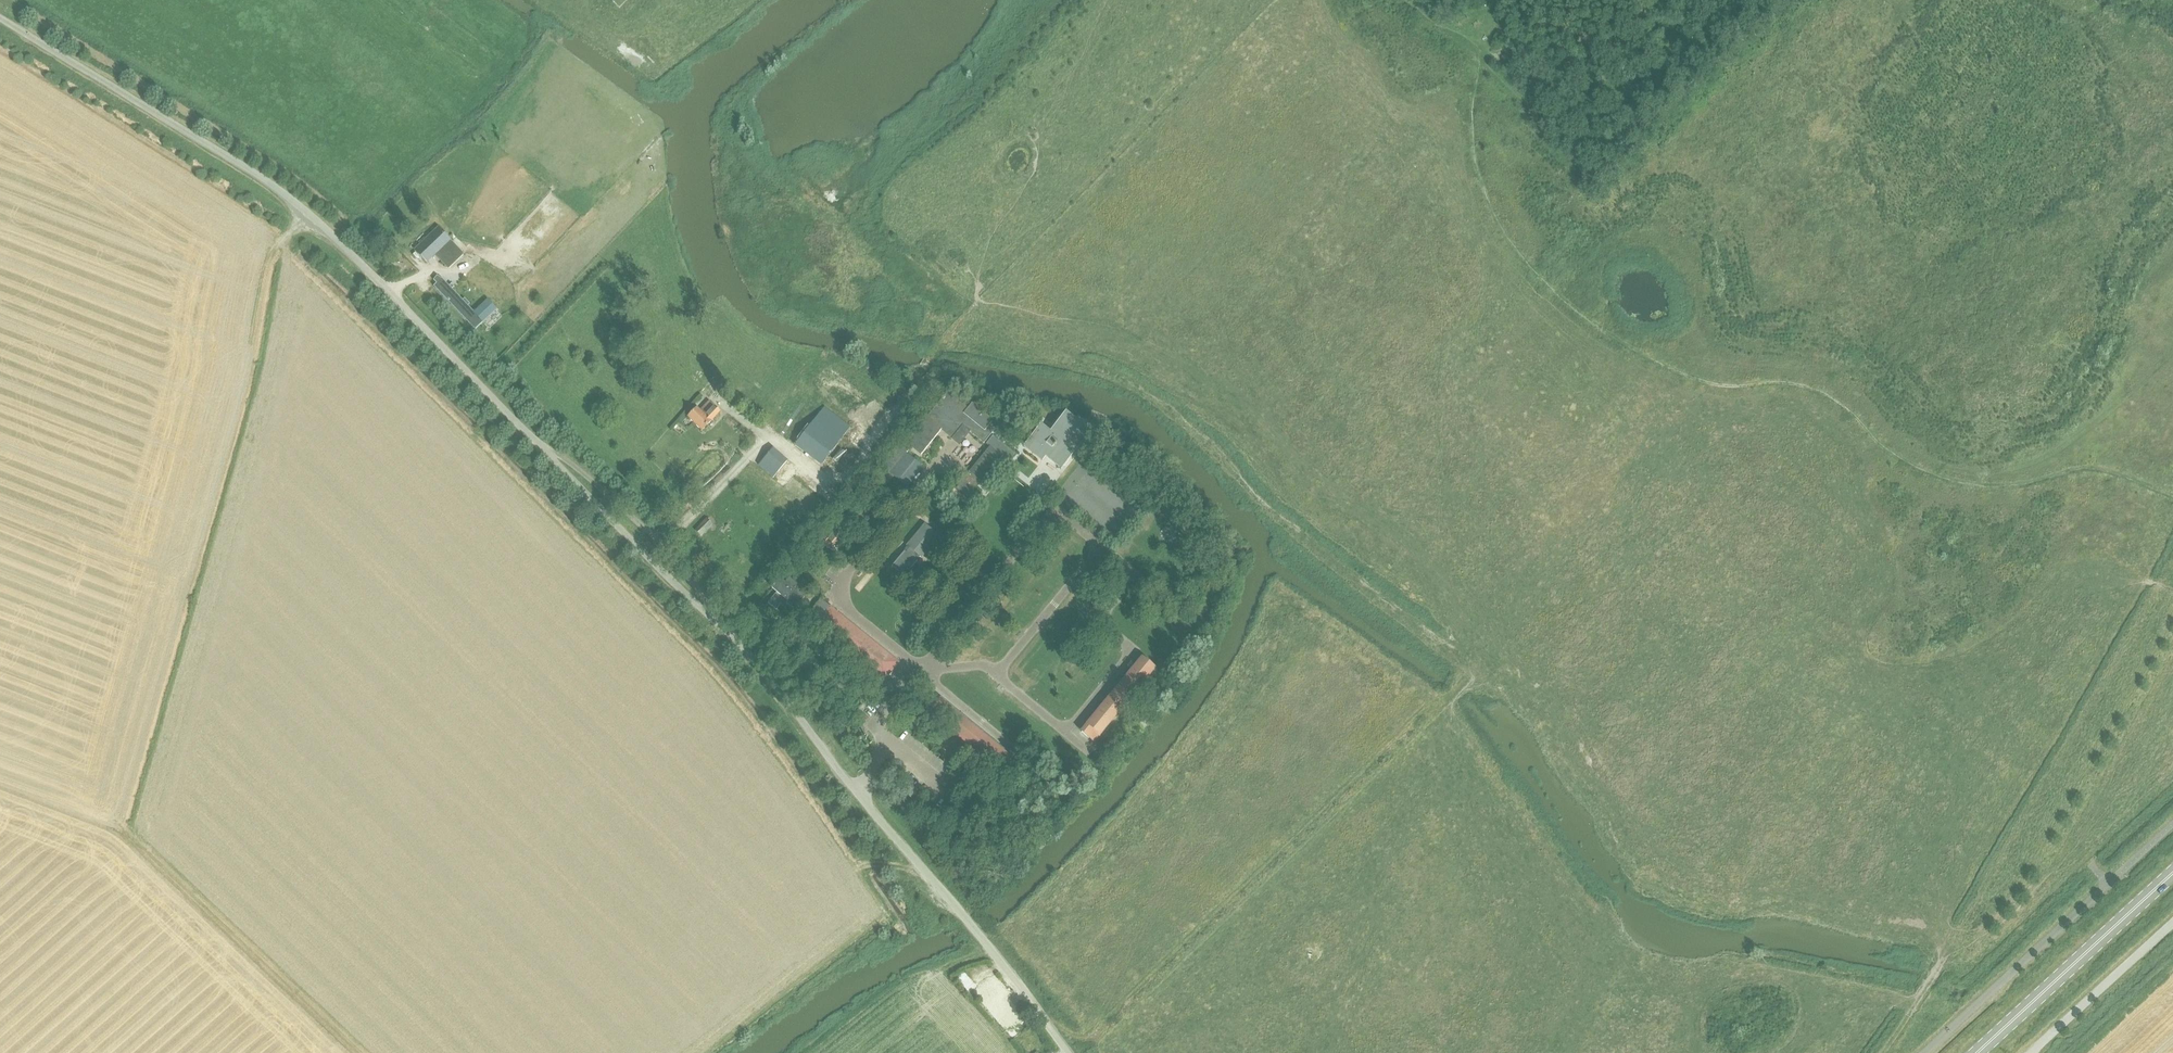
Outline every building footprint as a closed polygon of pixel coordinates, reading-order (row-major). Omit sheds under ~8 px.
[(438,227),(415,250),(427,263),(439,251),(450,261),(462,251),(450,240),(438,227)] [(437,276),(433,280),(436,283),(433,286),(475,330),(496,310),(487,301),(474,313),(468,306),(463,301),(452,289),(449,286),(442,278),(441,279),(437,276)] [(983,444),(997,426),(992,422),(993,421),(972,403),(967,409),(947,392),(905,444),(910,449),(917,455),(938,429),(952,440),(962,427),(983,444)] [(720,412),(714,407),(708,402),(699,411),(697,408),(687,417),(701,431),(720,412)] [(1040,425),(1023,446),(1042,461),(1045,456),(1061,469),(1074,452),(1070,449),(1086,429),(1065,412),(1049,433),(1040,425)] [(535,422),(547,433),(551,428),(552,426),(551,425),(544,417),(542,419),(540,417),(535,422)] [(1009,463),(1015,457),(1016,455),(992,436),(986,444),(989,447),(956,489),(968,499),(1002,457),(1009,463)] [(900,443),(880,467),(887,472),(889,474),(894,478),(907,488),(923,468),(906,454),(909,450),(900,443)] [(887,472),(880,481),(887,486),(894,478),(889,474),(887,472)] [(701,536),(712,525),(706,518),(694,530),(701,536)] [(903,577),(937,535),(925,524),(891,567),(903,577)] [(771,590),(775,594),(768,603),(776,610),(783,601),(795,610),(804,600),(792,590),(795,586),(787,580),(783,584),(779,580),(771,590)] [(822,601),(808,618),(816,624),(830,607),(822,601)] [(898,663),(830,607),(816,624),(884,680),(898,663)] [(1093,743),(1154,668),(1142,658),(1081,732),(1093,743)] [(927,712),(1002,773),(1012,760),(937,699),(927,712)] [(898,704),(890,713),(897,719),(904,710),(898,704)] [(968,993),(977,986),(968,976),(968,977),(964,972),(956,978),(960,983),(968,993)] [(996,991),(984,1001),(998,1018),(1004,1026),(1011,1021),(1020,1032),(1026,1028),(1016,1016),(1017,1016),(1010,1008),(996,991)]
